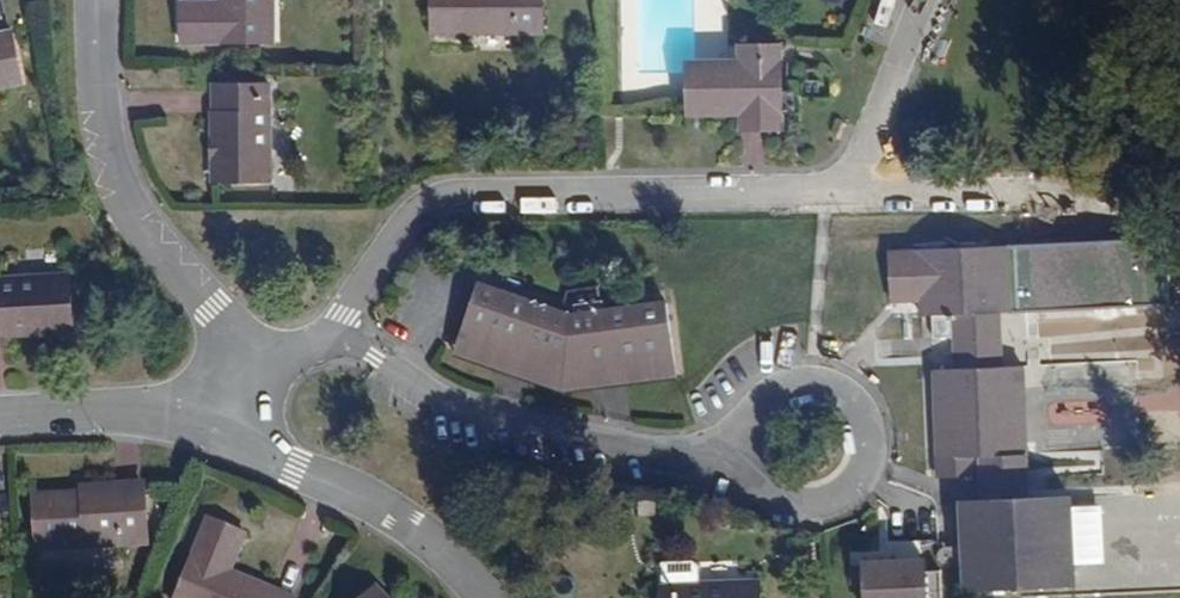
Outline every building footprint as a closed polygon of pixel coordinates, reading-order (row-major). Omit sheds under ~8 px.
[(282,0),(227,0),(227,31),(189,31),(188,71),(281,71),(282,0)] [(427,33),(537,33),(538,0),(428,0),(427,33)] [(699,75),(691,75),(692,122),(741,122),(741,138),(786,137),(785,47),(740,47),(740,64),(699,64),(699,75)] [(33,111),(24,62),(0,66),(0,117),(33,111)] [(275,212),(275,117),(222,116),(221,211),(275,212)] [(1022,502),(1016,367),(997,367),(995,312),(1002,312),(999,245),(914,250),(918,316),(929,316),(930,341),(951,340),(952,374),(931,375),(935,462),(976,461),(978,504),(957,505),(960,592),(1067,588),(1064,499),(1022,502)] [(0,312),(0,367),(85,360),(81,307),(0,312)] [(486,313),(466,367),(564,404),(683,390),(678,331),(571,341),(486,313)] [(1156,411),(1179,412),(1179,389),(1157,388),(1156,411)] [(1028,468),(1029,496),(1064,496),(1064,468),(1028,468)] [(156,522),(46,528),(48,582),(157,577),(156,522)] [(194,597),(240,597),(252,568),(212,551),(194,597)] [(930,588),(870,585),(870,589),(857,588),(857,597),(929,597),(930,588)]
